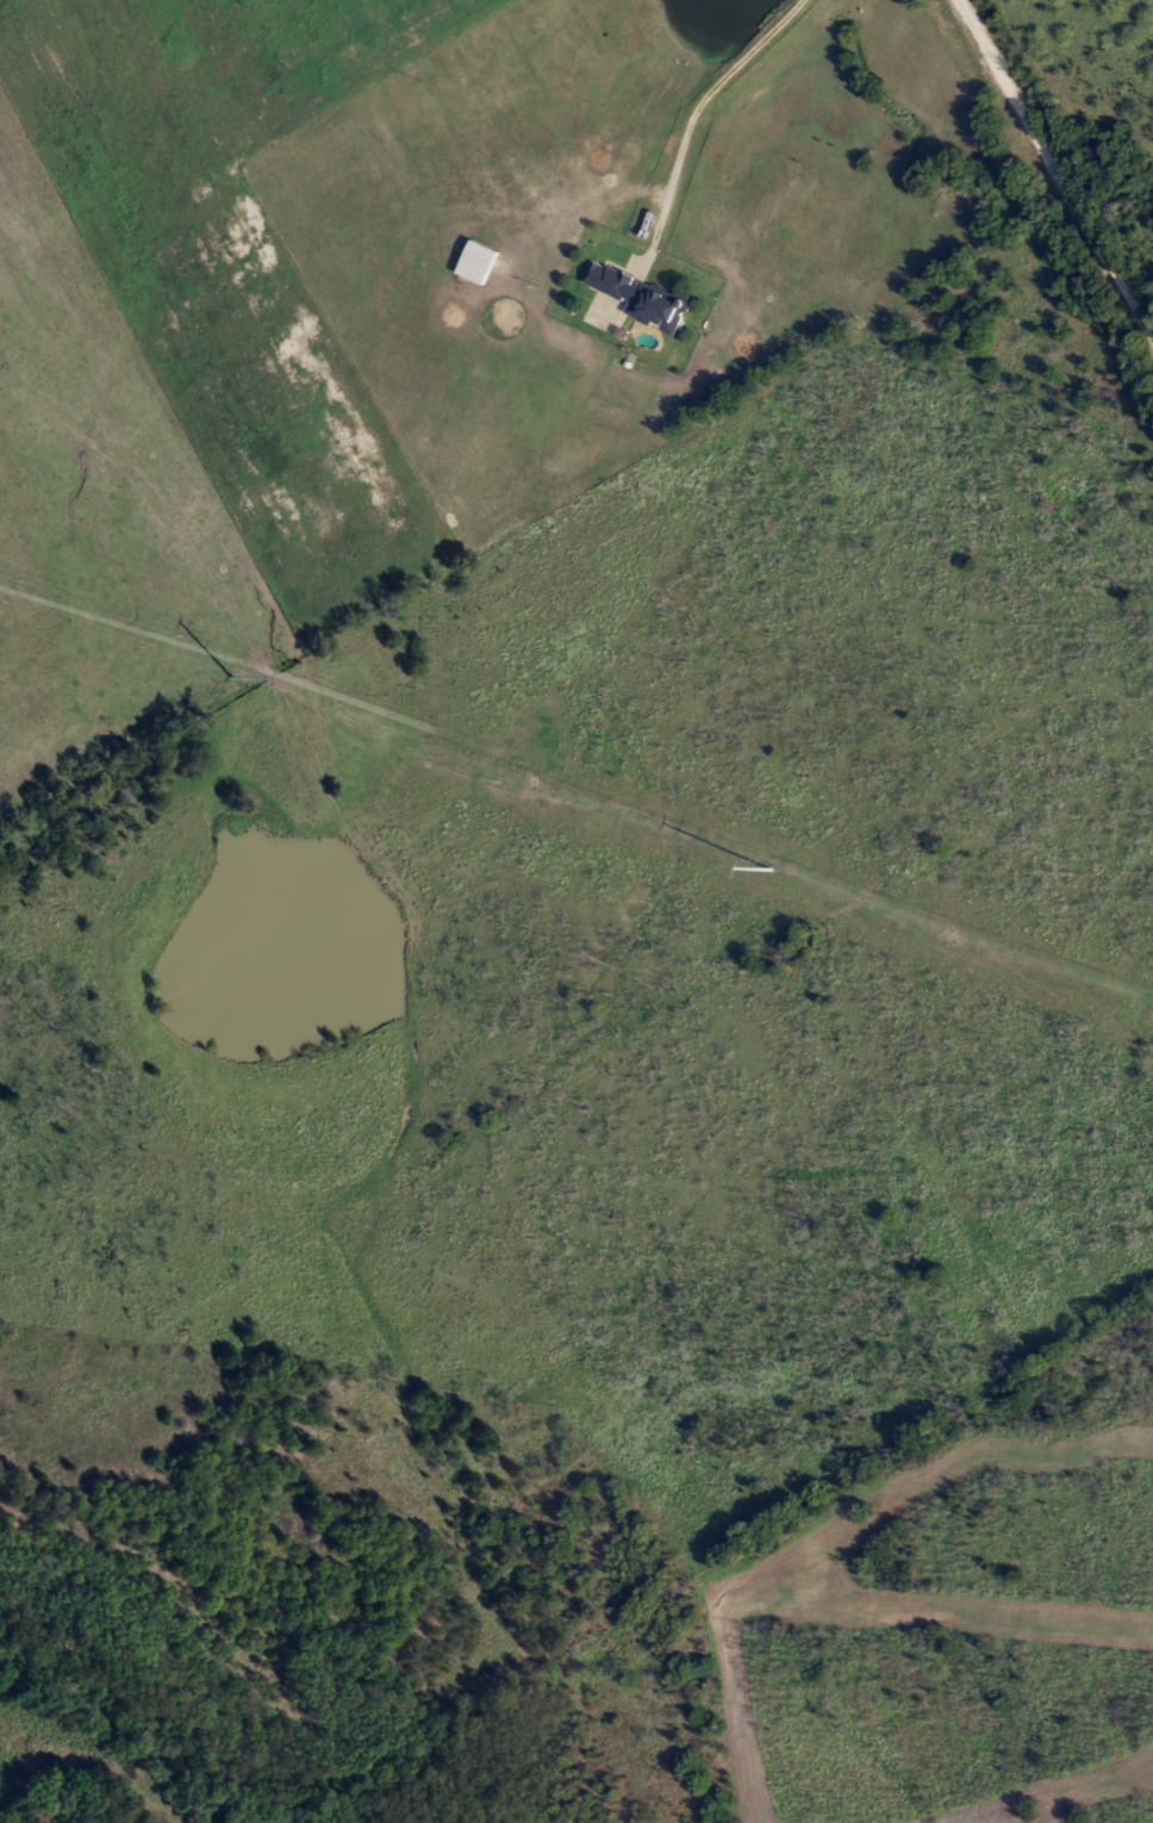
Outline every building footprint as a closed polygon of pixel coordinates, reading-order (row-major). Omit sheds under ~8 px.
[(496,254),(481,287),(449,274),(463,239),(496,254)] [(671,335),(618,316),(624,301),(578,286),(586,262),(685,297),(671,335)]
